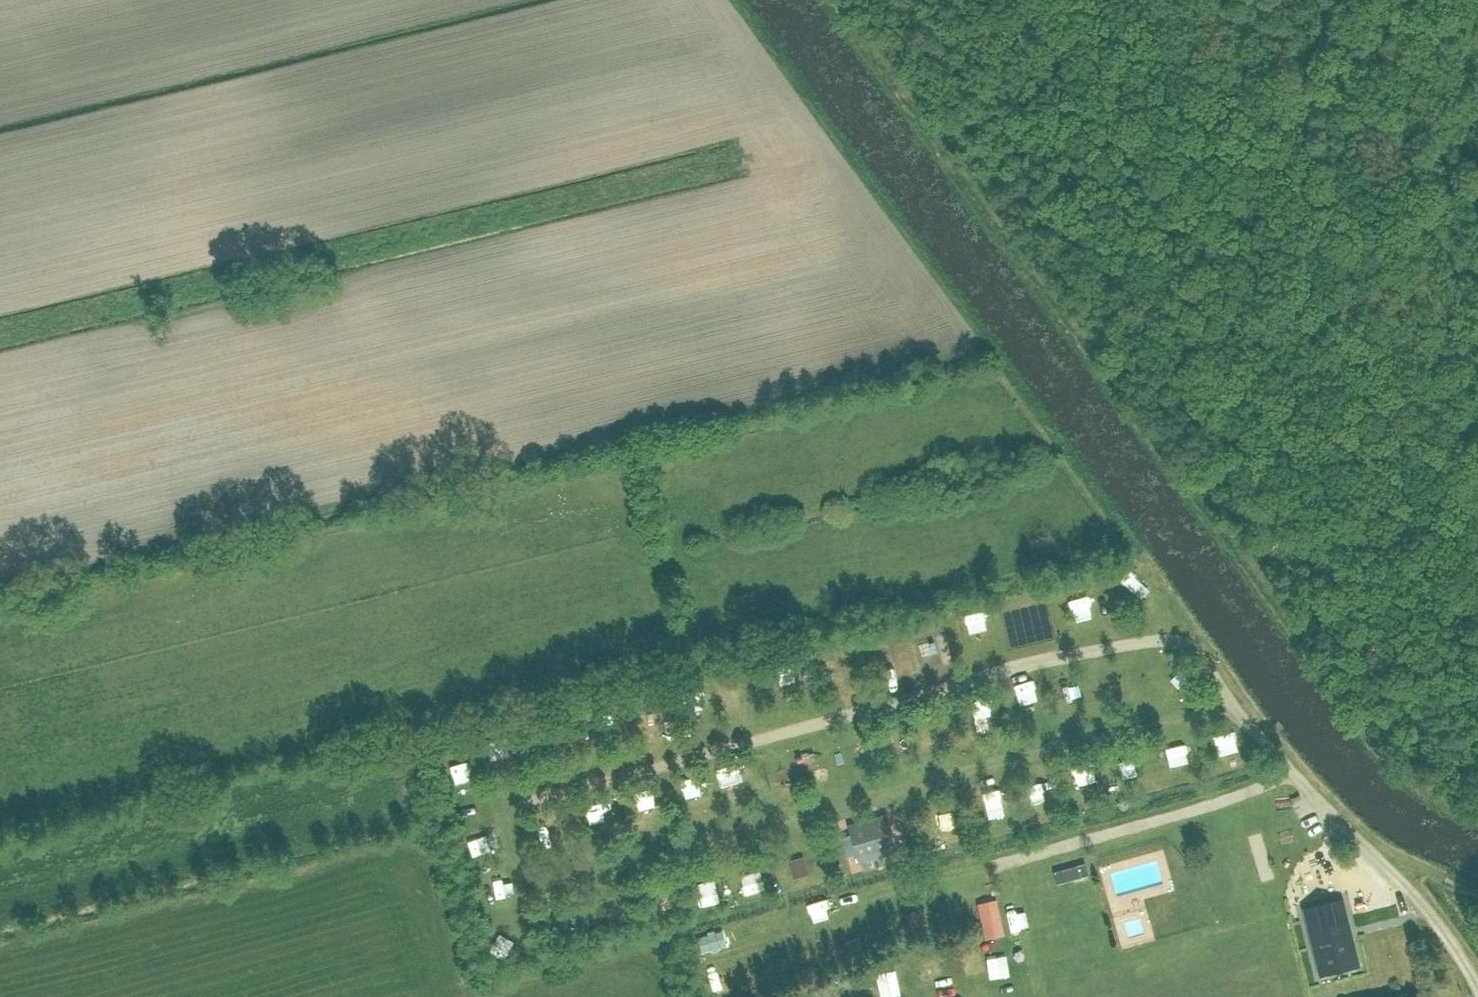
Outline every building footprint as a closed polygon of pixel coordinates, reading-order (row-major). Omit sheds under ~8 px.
[(1132,567),(1117,573),(1125,593),(1140,587),(1132,567)] [(977,698),(979,721),(1000,719),(998,696),(977,698)] [(1221,755),(1242,753),(1240,731),(1219,733),(1221,755)] [(1035,802),(1053,797),(1047,774),(1029,779),(1035,802)] [(995,787),(977,792),(983,815),(1001,811),(995,787)] [(1298,802),(1284,805),(1287,818),(1301,814),(1298,802)] [(887,814),(847,825),(858,865),(861,864),(863,871),(884,865),(882,857),(898,853),(887,814)] [(795,856),(799,872),(810,869),(806,853),(795,856)] [(976,904),(985,940),(1005,935),(996,900),(976,904)] [(1307,919),(1321,975),(1356,966),(1343,910),(1307,919)] [(966,976),(988,974),(986,953),(964,954),(966,976)] [(904,996),(900,967),(884,969),(887,996),(892,996),(904,996)]
